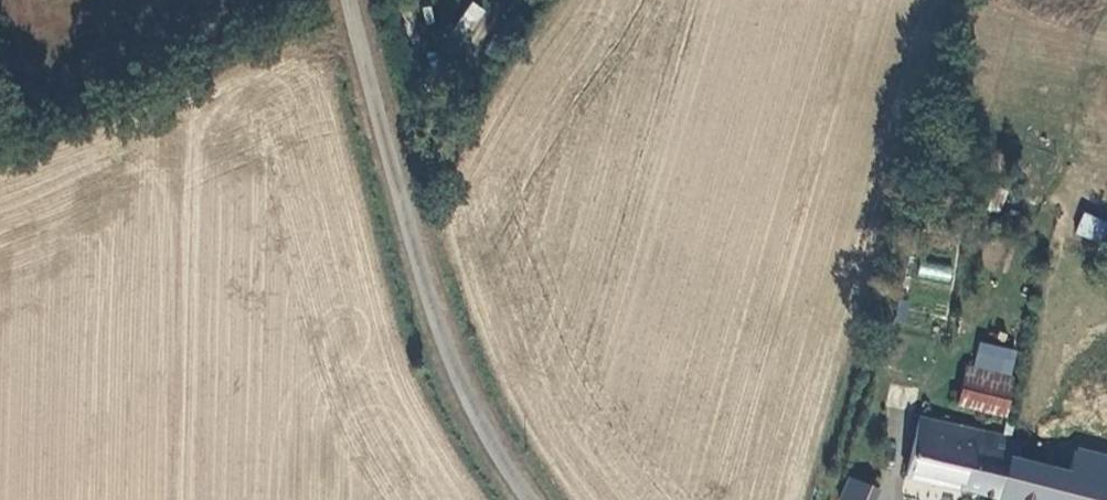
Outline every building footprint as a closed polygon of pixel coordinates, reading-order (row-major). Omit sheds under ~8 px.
[(467,37),(486,10),(473,1),(453,28),(467,37)] [(1075,233),(1103,244),(1106,235),(1106,222),(1084,212),(1075,233)] [(922,259),(917,275),(950,284),(954,268),(922,259)] [(1013,380),(969,368),(959,407),(1004,418),(1013,380)] [(989,499),(995,499),(1004,460),(976,454),(980,433),(918,420),(904,477),(903,480),(989,499)] [(995,499),(1106,499),(1106,485),(1052,472),(1056,451),(1009,440),(1004,460),(995,499)] [(850,488),(846,499),(873,499),(875,496),(850,488)]
